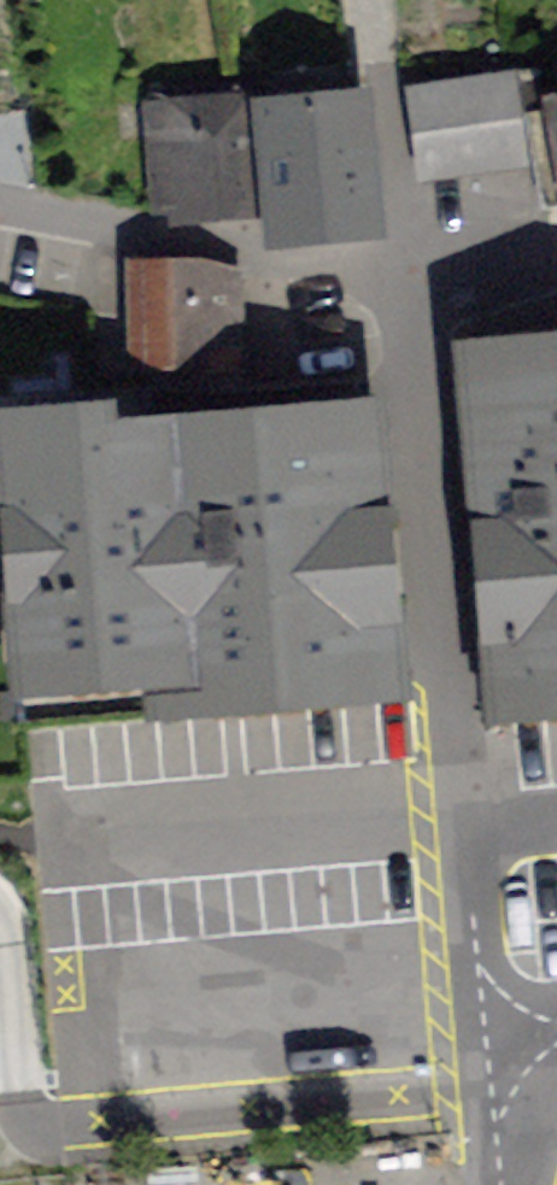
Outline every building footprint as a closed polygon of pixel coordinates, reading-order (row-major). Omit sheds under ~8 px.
[(372,228),(361,101),(342,103),(338,74),(263,81),(277,237),(372,228)] [(514,84),(419,98),(429,169),(524,155),(514,84)] [(257,86),(153,95),(162,210),(266,201),(257,86)] [(530,113),(548,210),(556,208),(556,108),(530,113)] [(241,272),(130,274),(132,357),(242,355),(241,272)] [(480,363),(508,699),(556,695),(556,356),(480,363)] [(87,427),(14,433),(34,671),(166,660),(169,696),(386,677),(364,424),(89,447),(87,427)]
